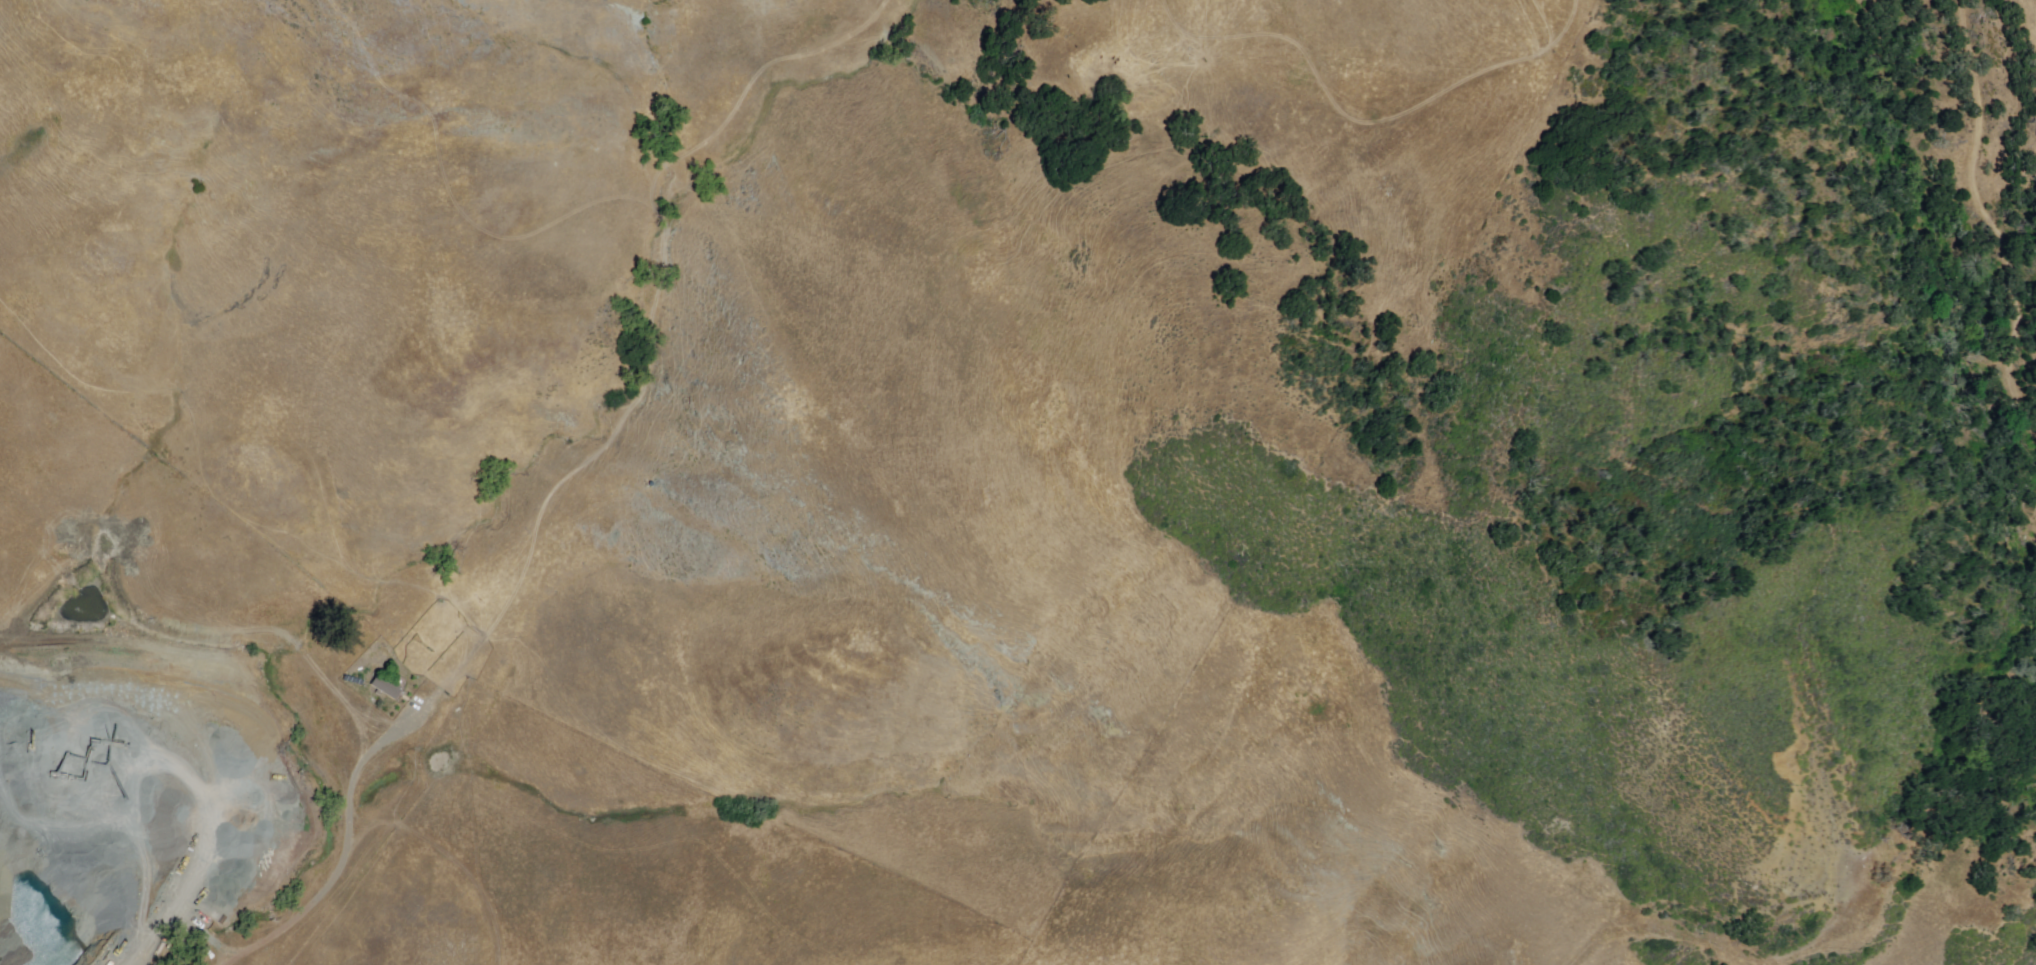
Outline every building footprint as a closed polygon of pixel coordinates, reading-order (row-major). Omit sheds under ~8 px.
[(394,699),(402,686),(379,671),(370,683),(394,699)]
